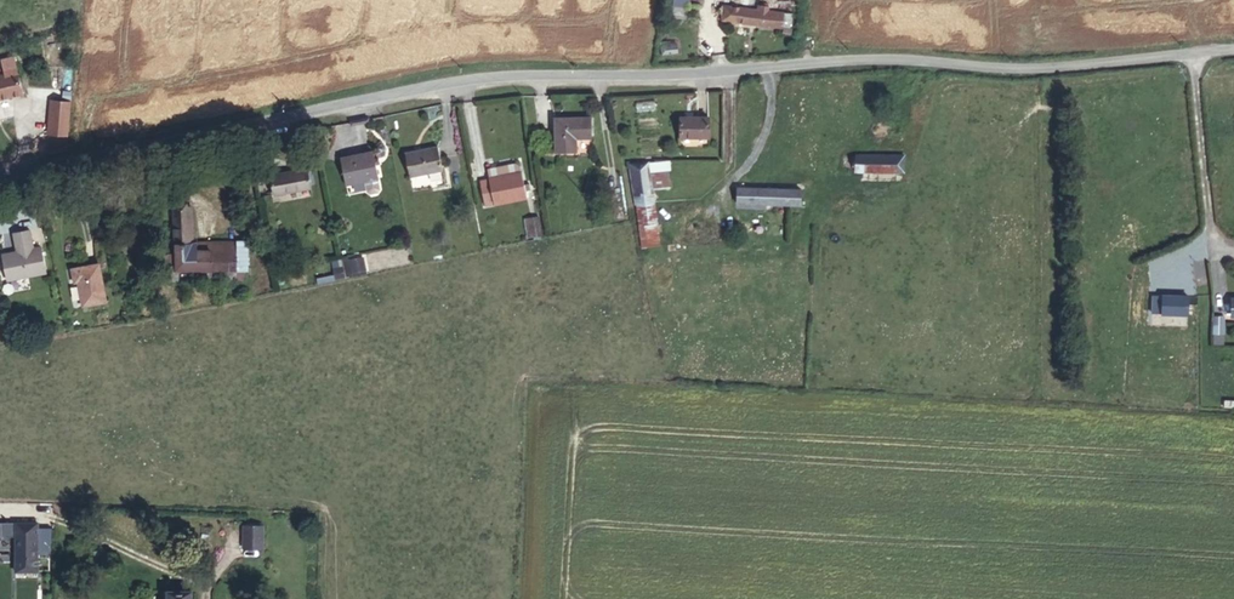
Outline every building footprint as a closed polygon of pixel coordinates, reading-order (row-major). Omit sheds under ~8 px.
[(671,17),(686,19),(689,0),(673,0),(671,17)] [(723,5),(722,21),(783,28),(784,13),(767,10),(768,6),(758,5),(757,9),(723,5)] [(783,28),(782,32),(791,33),(793,14),(784,13),(783,28)] [(669,46),(669,42),(661,43),(663,55),(678,53),(677,45),(669,46)] [(0,82),(0,111),(5,110),(4,104),(34,97),(27,70),(15,73),(16,78),(0,82)] [(49,96),(47,132),(69,133),(71,97),(49,96)] [(605,112),(570,114),(571,144),(591,143),(591,131),(607,129),(605,112)] [(721,117),(693,116),(691,138),(721,138),(721,117)] [(445,144),(403,152),(406,176),(448,168),(445,144)] [(340,157),(343,177),(370,172),(368,152),(340,157)] [(484,205),(526,197),(520,159),(487,165),(488,175),(479,177),(484,205)] [(909,161),(862,160),(861,175),(908,177),(909,161)] [(645,166),(648,205),(662,206),(659,165),(645,166)] [(273,176),(276,195),(306,190),(302,171),(273,176)] [(803,196),(735,194),(736,211),(803,212),(803,196)] [(199,203),(179,203),(177,261),(214,262),(215,245),(197,244),(199,203)] [(662,206),(648,205),(650,224),(664,223),(662,206)] [(526,236),(542,233),(539,213),(523,216),(526,236)] [(2,254),(8,281),(46,273),(41,247),(34,248),(30,230),(14,233),(17,251),(2,254)] [(366,254),(369,269),(392,265),(392,264),(409,261),(406,246),(393,248),(395,258),(380,260),(381,265),(371,266),(369,253),(366,254)] [(335,277),(367,269),(363,252),(331,260),(335,277)] [(106,302),(99,264),(72,269),(75,283),(78,282),(83,306),(106,302)] [(348,276),(350,286),(359,284),(357,274),(348,276)] [(1153,295),(1152,320),(1187,321),(1188,296),(1153,295)] [(1214,316),(1213,344),(1223,344),(1224,316),(1214,316)] [(16,523),(16,572),(38,572),(38,554),(51,554),(52,529),(38,529),(38,523),(16,523)] [(244,548),(263,548),(263,526),(244,526),(244,548)]
